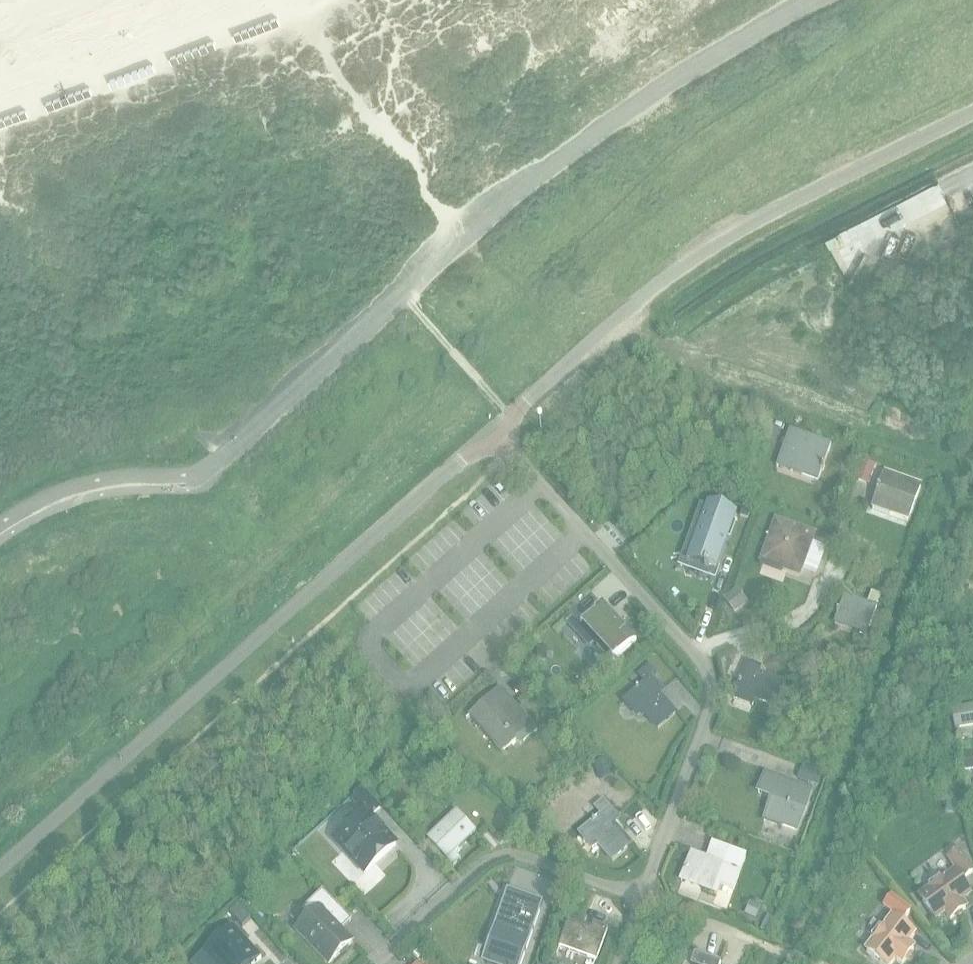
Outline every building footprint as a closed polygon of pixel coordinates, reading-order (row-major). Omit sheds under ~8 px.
[(818,486),(828,457),(787,442),(777,471),(802,480),(800,486),(816,492),(818,485),(818,486)] [(857,480),(869,484),(876,467),(864,463),(857,480)] [(908,523),(911,516),(921,488),(886,474),(880,489),(879,488),(877,492),(879,493),(873,510),(908,523)] [(709,503),(688,561),(705,567),(704,569),(709,570),(710,568),(714,570),(735,513),(709,503)] [(743,507),(740,515),(748,518),(751,510),(743,507)] [(814,536),(777,523),(763,563),(799,576),(814,536)] [(735,613),(749,602),(737,588),(724,598),(735,613)] [(878,608),(877,607),(880,596),(872,593),(868,604),(845,596),(837,620),(859,628),(857,633),(867,637),(878,608)] [(604,605),(581,627),(613,662),(637,640),(604,605)] [(551,649),(533,649),(533,659),(551,660),(551,649)] [(760,674),(762,668),(749,663),(738,693),(777,707),(786,684),(760,674)] [(639,689),(630,697),(659,729),(678,713),(660,693),(665,689),(654,676),(658,672),(651,664),(632,681),(639,689)] [(812,676),(815,668),(806,665),(803,672),(812,676)] [(539,730),(532,723),(502,689),(476,712),(499,738),(494,742),(503,752),(520,737),(525,742),(539,730)] [(963,704),(963,719),(972,719),(972,704),(963,704)] [(563,716),(554,723),(567,737),(575,729),(563,716)] [(961,754),(964,771),(972,769),(972,751),(961,754)] [(593,763),(599,781),(613,776),(607,758),(593,763)] [(818,786),(822,774),(804,768),(800,780),(818,786)] [(812,791),(780,780),(765,775),(760,790),(775,795),(768,815),(783,821),(782,825),(798,830),(812,791)] [(380,809),(364,791),(353,801),(364,813),(334,840),(365,873),(396,844),(371,817),(380,809)] [(614,823),(619,819),(610,809),(586,830),(614,861),(633,844),(614,823)] [(429,839),(454,866),(461,859),(455,852),(476,832),(457,812),(429,839)] [(710,858),(694,852),(686,872),(687,872),(685,877),(706,884),(704,890),(720,896),(724,886),(737,891),(750,857),(715,844),(710,858)] [(972,872),(972,870),(959,851),(949,858),(958,871),(943,881),(940,876),(928,884),(932,890),(920,898),(936,920),(946,913),(951,920),(966,909),(961,902),(971,895),(960,880),(963,878),(963,879),(972,872)] [(542,903),(507,890),(488,942),(503,947),(497,963),(521,963),(542,903)] [(351,921),(322,891),(303,910),(310,917),(296,931),(329,963),(330,963),(352,942),(340,930),(340,926),(338,924),(345,917),(350,922),(351,921)] [(911,911),(892,896),(884,905),(896,915),(894,918),(900,922),(902,919),(903,920),(911,911)] [(753,899),(745,914),(755,919),(763,904),(753,899)] [(239,904),(230,913),(242,927),(251,918),(239,904)] [(766,914),(760,929),(769,933),(775,918),(766,914)] [(867,951),(884,963),(891,963),(895,958),(902,963),(914,948),(907,943),(914,934),(900,922),(894,918),(893,917),(885,929),(880,925),(871,936),(876,940),(867,951)] [(609,930),(595,923),(593,929),(570,920),(560,947),(598,961),(609,930)] [(210,963),(255,963),(262,958),(252,947),(249,950),(237,936),(221,950),(216,944),(203,956),(210,963)] [(722,962),(697,953),(693,963),(722,963),(722,962)]
